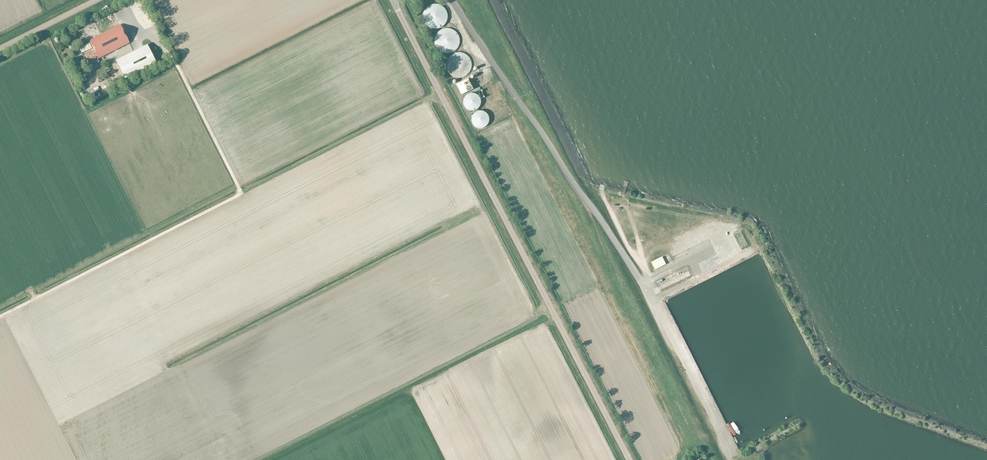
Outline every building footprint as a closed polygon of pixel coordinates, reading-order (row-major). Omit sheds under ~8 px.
[(437,4),(435,4),(433,4),(431,5),(430,5),(428,6),(427,7),(426,8),(425,10),(424,11),(423,13),(423,15),(423,16),(423,18),(423,20),(423,21),(424,23),(425,24),(426,26),(428,27),(429,28),(431,28),(432,29),(434,29),(436,29),(438,29),(439,28),(441,28),(442,27),(444,26),(445,24),(446,23),(447,21),(447,20),(447,18),(447,16),(447,15),(447,13),(446,11),(445,10),(444,8),(443,7),(442,6),(440,5),(438,5),(437,4)] [(95,50),(85,55),(89,62),(91,66),(99,62),(98,59),(129,43),(120,25),(90,40),(95,50)] [(450,29),(448,28),(446,28),(445,29),(443,29),(441,30),(440,30),(439,31),(437,33),(436,34),(435,35),(435,37),(434,39),(434,40),(434,42),(434,44),(435,46),(436,47),(437,49),(438,50),(439,51),(440,52),(442,53),(444,53),(445,54),(447,54),(449,53),(450,53),(452,52),(454,52),(455,51),(456,49),(457,48),(458,47),(459,45),(459,43),(459,42),(459,40),(459,38),(459,37),(458,35),(457,33),(456,32),(455,31),(453,30),(452,29),(450,29)] [(116,61),(125,79),(156,63),(147,45),(116,61)] [(463,53),(461,53),(459,53),(457,53),(456,53),(454,54),(452,54),(451,55),(450,56),(449,58),(448,59),(447,61),(446,63),(446,64),(446,66),(446,68),(447,69),(448,71),(449,73),(450,74),(451,75),(452,76),(454,77),(456,77),(457,78),(459,78),(461,78),(463,77),(464,76),(466,76),(467,75),(468,73),(469,72),(470,70),(471,69),(471,67),(471,65),(471,63),(471,62),(470,60),(469,59),(468,57),(467,56),(466,55),(464,54),(463,53)] [(468,80),(457,86),(462,96),(468,94),(473,92),(468,80)] [(477,96),(476,96),(475,95),(474,95),(473,95),(472,95),(471,95),(470,95),(469,96),(468,96),(467,97),(466,98),(465,99),(465,100),(464,101),(464,102),(464,104),(464,105),(464,106),(464,107),(465,108),(465,109),(466,110),(467,110),(468,111),(469,112),(470,112),(472,112),(473,112),(474,112),(475,112),(476,112),(477,111),(478,110),(479,110),(480,109),(480,108),(481,106),(481,105),(481,103),(481,102),(481,101),(481,100),(480,99),(479,98),(478,97),(477,96)] [(488,117),(487,116),(486,115),(485,114),(484,114),(483,113),(482,113),(480,113),(479,113),(477,113),(476,114),(475,114),(475,115),(474,116),(473,117),(472,119),(472,120),(472,121),(472,122),(472,123),(472,124),(472,125),(473,125),(473,127),(474,127),(474,128),(475,129),(476,129),(477,130),(478,130),(479,130),(480,130),(481,130),(482,130),(483,130),(484,129),(485,129),(486,128),(487,127),(488,126),(488,125),(489,124),(489,123),(489,122),(489,121),(489,120),(489,119),(488,118),(488,117)] [(652,262),(655,269),(665,264),(662,257),(652,262)]
